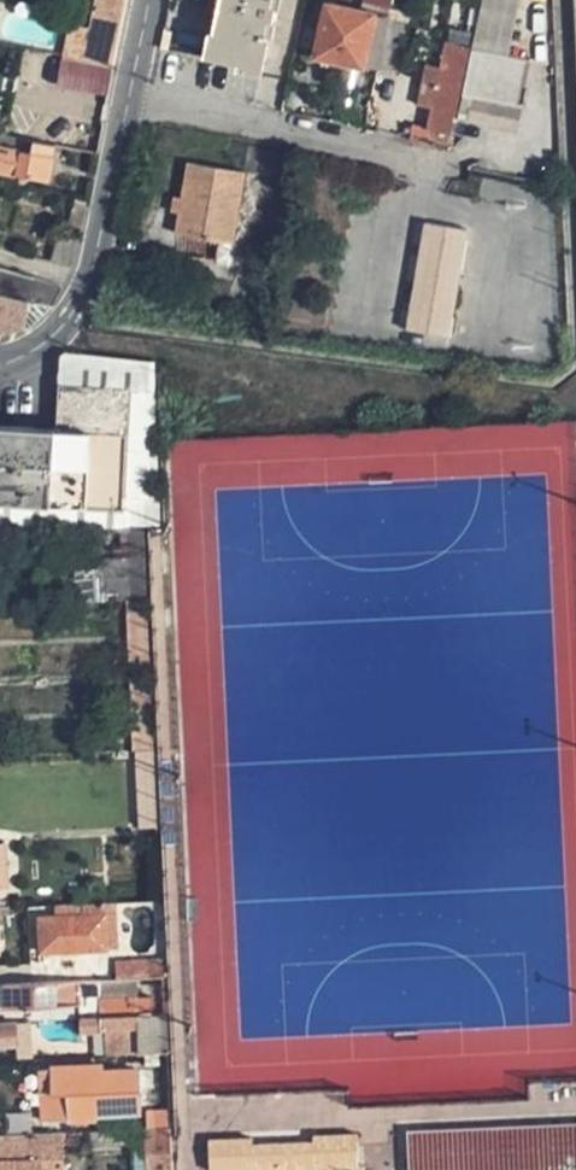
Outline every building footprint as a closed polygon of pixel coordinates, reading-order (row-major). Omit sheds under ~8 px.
[(129,0),(97,0),(92,29),(74,26),(68,57),(99,64),(115,66),(121,35),(129,0)] [(282,0),(221,0),(209,67),(239,71),(239,77),(266,83),(282,0)] [(468,46),(468,50),(507,58),(508,54),(519,0),(479,0),(468,46)] [(316,55),(377,67),(387,21),(326,9),(316,55)] [(387,21),(377,67),(394,70),(404,24),(387,21)] [(428,130),(449,135),(452,121),(457,98),(468,50),(468,46),(447,43),(442,66),(439,80),(427,78),(422,105),(433,107),(428,130)] [(519,111),(529,59),(508,54),(507,58),(468,50),(457,98),(519,111)] [(430,64),(427,78),(439,80),(442,66),(430,64)] [(515,133),(519,111),(457,98),(452,121),(515,133)] [(45,180),(52,144),(30,140),(28,153),(0,148),(0,172),(45,180)] [(221,243),(233,244),(239,210),(242,192),(245,174),(187,164),(175,234),(188,237),(221,243)] [(242,192),(239,210),(247,212),(250,194),(242,192)] [(425,220),(406,328),(450,335),(469,228),(425,220)] [(188,237),(185,259),(218,264),(221,243),(188,237)] [(29,327),(51,307),(62,283),(34,275),(0,266),(0,334),(29,327)] [(53,386),(52,432),(125,438),(127,388),(153,387),(152,362),(65,354),(54,365),(53,386)] [(117,512),(119,525),(147,524),(160,523),(160,510),(159,491),(123,492),(125,438),(52,432),(0,428),(0,504),(84,510),(117,512)] [(20,529),(119,525),(117,512),(84,510),(0,504),(0,529),(20,529)] [(119,525),(120,568),(99,569),(78,569),(72,569),(72,590),(78,590),(78,601),(101,600),(122,599),(143,598),(150,598),(147,524),(119,525)] [(7,540),(20,540),(20,529),(0,529),(0,543),(7,540)] [(122,599),(124,632),(145,631),(143,598),(122,599)] [(145,631),(124,632),(131,752),(151,751),(145,631)] [(151,751),(131,752),(135,825),(156,824),(151,751)] [(41,952),(103,949),(116,949),(115,902),(102,903),(79,904),(80,917),(39,920),(41,952)] [(167,956),(116,958),(116,977),(132,976),(168,975),(167,956)] [(97,978),(98,998),(133,997),(132,976),(116,977),(97,978)] [(7,1007),(7,1008),(70,1006),(70,1017),(97,1016),(99,1016),(98,998),(97,978),(77,978),(7,982),(7,1007)] [(98,998),(99,1016),(134,1015),(133,997),(98,998)] [(169,1013),(134,1015),(99,1016),(97,1016),(97,1028),(135,1026),(136,1051),(171,1050),(169,1013)] [(17,1046),(15,1023),(0,1023),(0,1047),(17,1046)] [(49,1068),(49,1094),(49,1106),(49,1117),(66,1117),(95,1117),(95,1112),(140,1109),(137,1068),(100,1071),(100,1065),(49,1068)] [(49,1068),(37,1069),(38,1107),(49,1106),(49,1094),(49,1068)] [(156,1106),(157,1126),(173,1125),(172,1105),(156,1106)] [(0,1121),(0,1135),(40,1132),(39,1119),(0,1121)] [(413,1133),(416,1169),(560,1169),(575,1169),(575,1122),(413,1133)] [(151,1169),(175,1169),(173,1125),(157,1126),(149,1126),(151,1169)] [(320,1141),(320,1135),(320,1129),(257,1131),(257,1137),(257,1142),(320,1141)] [(0,1135),(0,1169),(55,1169),(61,1169),(60,1131),(40,1132),(0,1135)] [(215,1138),(214,1169),(257,1169),(321,1169),(321,1167),(362,1166),(362,1133),(320,1135),(320,1141),(257,1142),(257,1137),(215,1138)]
